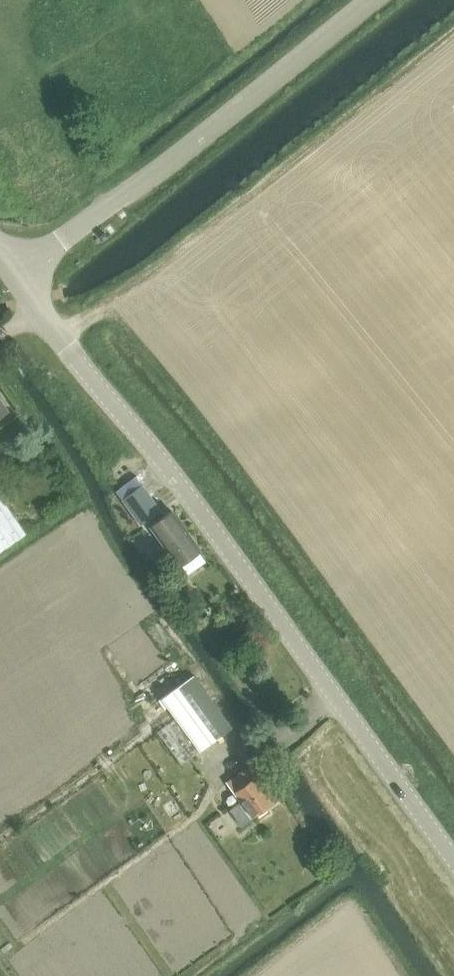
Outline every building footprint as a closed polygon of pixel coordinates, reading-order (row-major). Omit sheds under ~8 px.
[(104,231),(99,236),(103,241),(108,236),(104,231)] [(160,510),(142,484),(122,498),(140,524),(160,510)] [(26,534),(0,496),(0,551),(26,534)] [(179,565),(201,549),(172,509),(150,525),(179,565)] [(193,675),(159,699),(165,708),(167,706),(199,750),(232,727),(193,675)] [(248,767),(227,782),(241,801),(229,809),(241,826),(251,818),(274,802),(248,767)]
